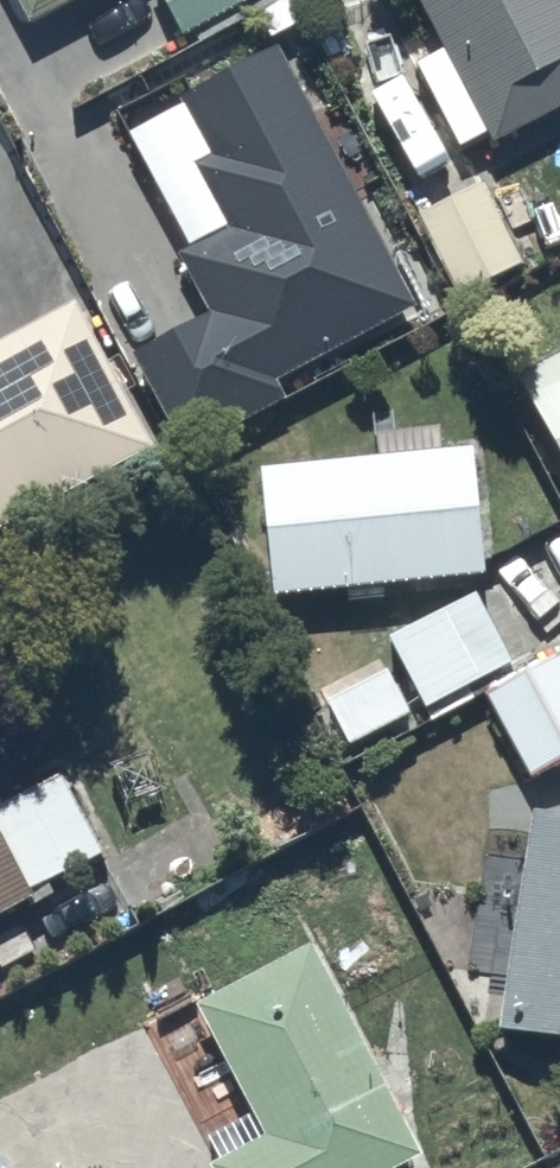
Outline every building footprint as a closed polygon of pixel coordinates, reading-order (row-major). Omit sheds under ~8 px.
[(30,16),(60,0),(21,0),(30,16)] [(181,34),(193,29),(197,38),(256,9),(268,34),(295,21),(284,0),(165,0),(181,34)] [(446,44),(414,60),(457,141),(483,127),(489,137),(559,99),(559,0),(422,0),(446,44)] [(414,298),(274,40),(186,88),(217,144),(188,160),(222,223),(174,249),(207,309),(134,348),(186,445),(284,391),(275,374),(414,298)] [(518,259),(484,188),(459,200),(454,189),(412,209),(453,291),(518,259)] [(156,441),(78,294),(0,335),(0,524),(156,441)] [(559,454),(559,346),(515,370),(559,454)] [(374,452),(257,462),(267,590),(344,584),(346,601),(385,598),(383,577),(478,569),(468,445),(434,447),(433,426),(373,431),(374,452)] [(440,603),(385,632),(422,702),(510,655),(489,617),(457,634),(440,603)] [(483,690),(528,773),(559,756),(559,650),(483,690)] [(26,895),(29,903),(52,891),(45,878),(99,850),(58,769),(0,799),(0,908),(26,895)] [(529,803),(526,832),(486,827),(470,971),(503,974),(497,1024),(559,1031),(559,807),(529,803)] [(311,936),(194,1000),(251,1108),(206,1132),(218,1155),(210,1160),(214,1167),(386,1167),(423,1148),(311,936)] [(0,1146),(0,1167),(12,1167),(0,1146)]
